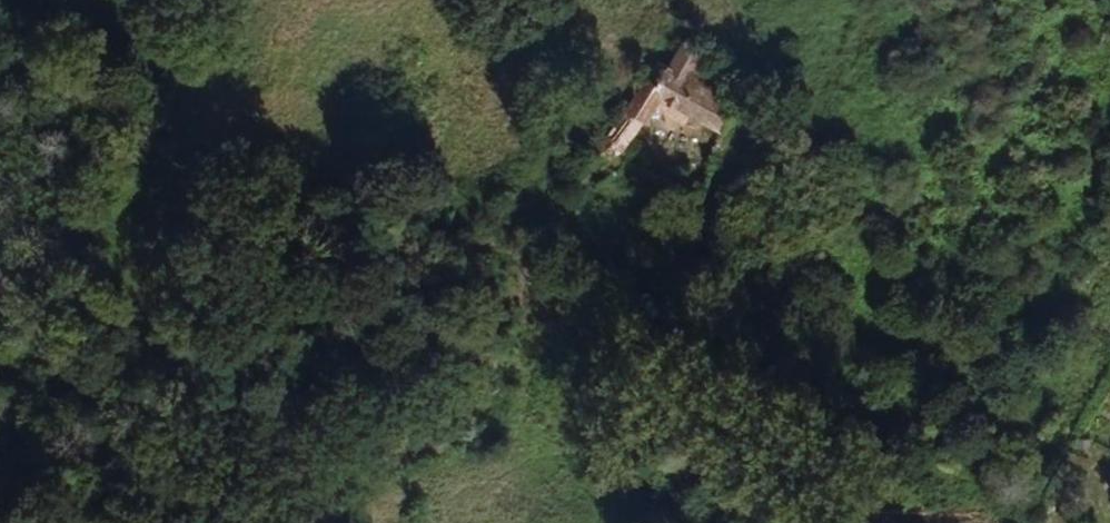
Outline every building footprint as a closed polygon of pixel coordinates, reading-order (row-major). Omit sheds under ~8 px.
[(739,89),(704,70),(718,49),(695,34),(676,62),(668,58),(616,141),(639,157),(653,134),(646,130),(656,116),(661,118),(677,94),(733,128),(751,98),(739,89)]
